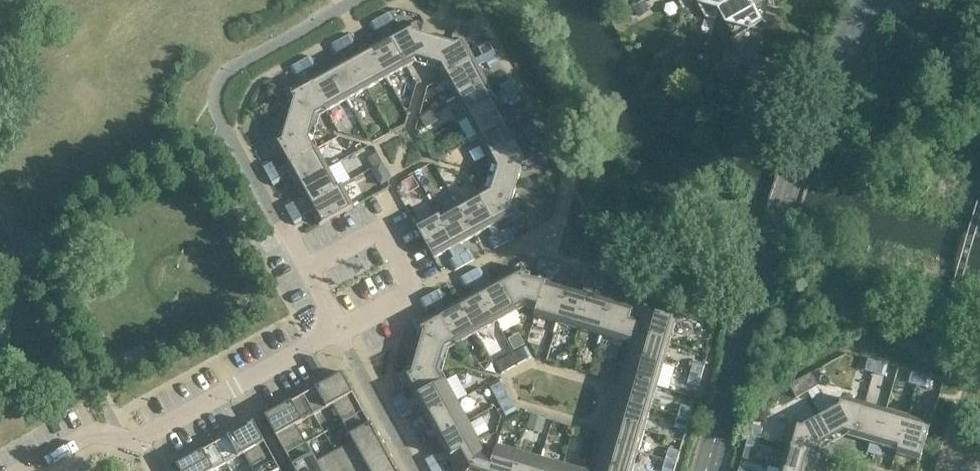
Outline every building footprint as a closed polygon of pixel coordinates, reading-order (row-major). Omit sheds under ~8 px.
[(704,19),(705,19),(716,22),(719,11),(733,3),(731,0),(694,0),(704,19)] [(762,22),(765,13),(754,10),(749,0),(738,0),(733,3),(719,11),(716,22),(726,25),(739,50),(753,53),(762,24),(763,23),(762,22)] [(754,10),(765,13),(767,4),(774,0),(749,0),(754,10)] [(642,2),(632,7),(637,16),(647,10),(642,2)] [(395,23),(390,13),(380,18),(386,28),(395,23)] [(386,28),(380,18),(369,24),(375,34),(379,32),(383,40),(370,47),(387,79),(407,67),(390,36),(386,28)] [(410,25),(390,36),(407,67),(414,63),(431,68),(439,70),(443,77),(474,60),(463,40),(455,45),(440,40),(420,34),(414,32),(410,25)] [(356,45),(350,35),(340,40),(367,90),(387,79),(370,47),(356,55),(351,47),(356,45)] [(367,90),(340,40),(329,46),(335,56),(340,53),(344,61),(330,69),(347,101),(367,90)] [(492,50),(487,41),(477,46),(482,56),(492,50)] [(499,62),(492,50),(482,56),(474,60),(443,77),(455,98),(485,81),(478,67),(486,63),(488,67),(499,62)] [(805,51),(801,58),(809,63),(813,56),(805,51)] [(696,52),(693,64),(703,67),(706,55),(696,52)] [(703,67),(701,73),(710,76),(715,57),(706,55),(703,67)] [(316,67),(310,56),(299,63),(305,73),(309,81),(325,108),(327,112),(347,101),(330,69),(315,77),(311,69),(316,67)] [(305,73),(299,63),(290,68),(295,78),(305,73)] [(515,91),(509,80),(498,86),(501,91),(493,95),(485,81),(455,98),(466,118),(515,91)] [(325,108),(309,81),(296,88),(294,84),(284,90),(286,94),(290,92),(294,100),(288,120),(310,127),(314,114),(325,108)] [(521,101),(515,91),(466,118),(477,137),(507,120),(499,107),(507,102),(510,107),(521,101)] [(310,127),(288,120),(282,141),(275,145),(273,141),(268,144),(274,154),(278,151),(285,165),(313,150),(307,140),(310,127)] [(537,131),(531,120),(520,126),(522,130),(515,134),(507,120),(477,137),(489,158),(492,157),(518,141),(526,137),(537,131)] [(543,141),(537,131),(526,137),(531,147),(543,141)] [(526,155),(518,141),(492,157),(498,167),(494,179),(516,186),(521,166),(529,162),(531,166),(536,163),(530,153),(526,155)] [(316,148),(313,150),(285,165),(277,169),(267,175),(273,186),(283,180),(281,176),(289,172),(296,185),(328,168),(316,148)] [(377,154),(367,159),(372,168),(382,163),(377,154)] [(272,160),(261,166),(267,175),(277,169),(272,160)] [(338,187),(328,168),(296,185),(304,199),(296,204),(294,199),(283,205),(289,215),(338,187)] [(516,186),(494,179),(491,192),(480,198),(495,225),(508,218),(510,222),(520,216),(518,212),(514,214),(510,206),(516,186)] [(342,186),(338,187),(289,215),(295,226),(300,223),(305,219),(303,215),(310,211),(319,226),(353,207),(342,186)] [(478,194),(457,206),(474,237),(488,229),(493,237),(488,240),(493,250),(505,243),(500,233),(495,225),(480,198),(478,194)] [(457,206),(439,216),(437,217),(464,266),(474,260),(469,250),(464,253),(460,245),(474,237),(457,206)] [(437,213),(415,225),(433,259),(449,251),(453,259),(448,262),(451,267),(454,272),(464,266),(437,217),(439,216),(437,213)] [(509,228),(500,233),(505,243),(514,238),(509,228)] [(550,263),(539,260),(536,271),(547,274),(550,263)] [(513,272),(500,280),(515,307),(526,301),(538,304),(544,283),(525,277),(521,270),(524,267),(522,263),(512,269),(513,272)] [(561,266),(550,263),(547,274),(544,283),(538,304),(535,316),(557,322),(567,289),(551,285),(554,276),(559,278),(561,266)] [(479,268),(469,274),(495,323),(517,311),(515,307),(500,280),(485,288),(481,280),(485,278),(479,268)] [(594,276),(582,272),(580,284),(585,285),(582,294),(567,289),(557,322),(578,329),(594,276)] [(495,323),(469,274),(458,279),(465,289),(469,287),(474,294),(460,302),(476,333),(495,323)] [(605,279),(594,276),(578,329),(600,335),(610,302),(595,298),(597,289),(602,290),(605,279)] [(638,288),(626,285),(623,296),(628,298),(625,307),(610,302),(600,335),(633,345),(630,355),(663,364),(676,321),(653,314),(642,311),(641,312),(632,309),(635,300),(638,288)] [(649,292),(638,288),(635,300),(645,303),(649,292)] [(446,300),(440,290),(429,296),(435,306),(439,313),(454,341),(456,344),(476,333),(460,302),(446,310),(441,302),(446,300)] [(435,306),(429,296),(419,301),(424,312),(435,306)] [(454,341),(439,313),(425,321),(423,318),(412,324),(414,326),(415,328),(419,326),(423,332),(417,353),(440,360),(443,347),(454,341)] [(518,335),(508,340),(513,351),(523,345),(518,335)] [(532,358),(526,347),(510,356),(516,366),(532,358)] [(440,360),(417,353),(412,374),(405,378),(402,374),(397,376),(403,387),(408,384),(415,398),(442,382),(436,372),(440,360)] [(629,355),(623,377),(657,387),(663,364),(630,355),(629,355)] [(510,356),(495,364),(501,375),(516,366),(510,356)] [(876,362),(865,359),(861,370),(873,373),(876,362)] [(693,362),(690,373),(701,376),(704,365),(693,362)] [(888,365),(876,362),(873,373),(884,376),(888,365)] [(920,374),(908,371),(905,383),(916,386),(920,374)] [(321,385),(303,395),(314,415),(332,405),(342,424),(363,412),(340,372),(320,383),(321,385)] [(701,376),(690,373),(686,385),(698,388),(701,376)] [(818,387),(811,374),(789,386),(795,399),(818,387)] [(931,378),(920,374),(916,386),(928,389),(931,378)] [(657,387),(623,377),(616,399),(650,409),(657,387)] [(446,380),(442,382),(415,398),(407,402),(396,408),(402,419),(407,417),(413,413),(411,409),(419,405),(426,418),(457,401),(446,380)] [(499,380),(490,385),(498,401),(508,396),(499,380)] [(407,402),(401,393),(391,399),(396,408),(407,402)] [(314,415),(303,395),(285,405),(284,403),(263,414),(286,455),(306,444),(296,425),(314,415)] [(507,416),(517,411),(508,396),(498,401),(507,416)] [(838,407),(820,417),(831,437),(843,431),(847,432),(845,436),(854,439),(864,405),(841,398),(838,407)] [(650,409),(616,399),(610,421),(644,431),(650,409)] [(469,421),(457,401),(426,418),(438,438),(469,421)] [(885,411),(864,405),(854,439),(870,443),(867,452),(873,454),(885,411)] [(681,406),(678,417),(689,420),(692,409),(681,406)] [(906,417),(885,411),(873,454),(880,456),(882,447),(897,451),(906,417)] [(363,412),(342,424),(353,442),(334,452),(345,470),(346,470),(386,449),(375,430),(373,431),(363,412)] [(532,417),(528,430),(541,434),(546,421),(532,417)] [(689,420),(678,417),(674,428),(685,431),(689,420)] [(831,437),(820,417),(801,427),(793,425),(786,448),(820,457),(823,449),(819,448),(820,444),(831,437)] [(930,424),(906,417),(897,451),(896,455),(919,462),(930,424)] [(215,444),(226,464),(244,454),(254,470),(256,470),(274,461),(252,421),(232,432),(233,434),(215,444)] [(469,421),(438,438),(445,452),(438,456),(435,452),(428,455),(423,458),(430,469),(441,463),(449,459),(455,470),(514,470),(519,453),(497,446),(494,457),(482,454),(477,444),(480,442),(469,421)] [(644,431),(610,421),(604,443),(638,453),(644,431)] [(763,429),(751,425),(748,437),(759,440),(763,429)] [(759,440),(748,437),(746,442),(745,448),(756,452),(759,440)] [(604,443),(597,465),(598,466),(616,470),(632,470),(638,453),(604,443)] [(215,444),(196,454),(195,452),(175,463),(179,470),(213,470),(226,464),(215,444)] [(306,444),(286,455),(295,470),(345,470),(334,452),(316,462),(306,444)] [(786,448),(780,469),(787,470),(816,470),(820,457),(786,448)] [(386,449),(346,470),(395,470),(394,469),(396,468),(386,449)] [(668,450),(665,461),(676,464),(680,453),(668,450)] [(519,453),(514,470),(538,470),(541,459),(519,453)] [(541,459),(538,470),(562,470),(563,466),(541,459)] [(274,461),(256,470),(280,470),(274,461)] [(665,461),(662,470),(674,470),(676,464),(665,461)]
